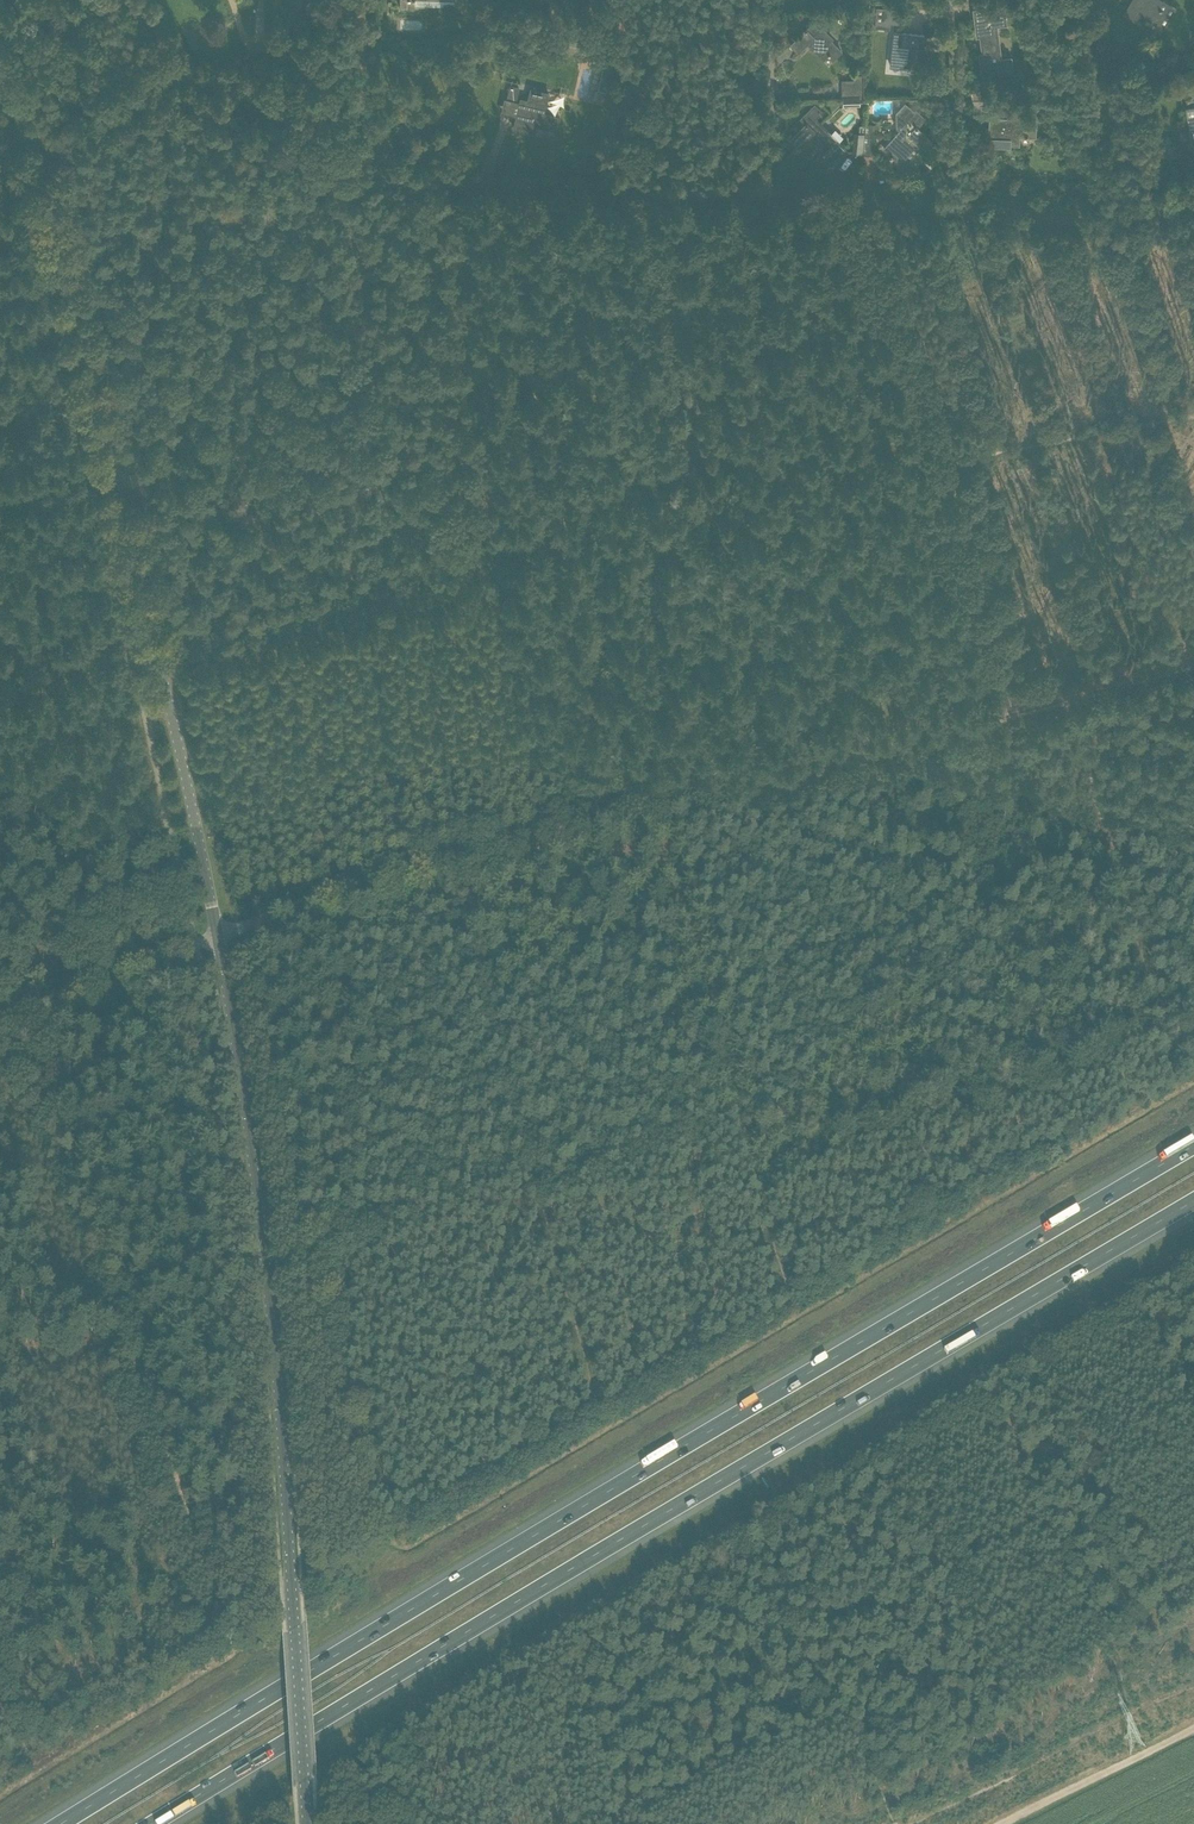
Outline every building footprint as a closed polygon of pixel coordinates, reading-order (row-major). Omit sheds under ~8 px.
[(1125,13),(1143,24),(1148,16),(1160,23),(1166,13),(1158,8),(1162,0),(1133,0),(1125,13)] [(996,25),(1006,24),(1003,5),(973,10),(976,36),(980,35),(982,53),(979,54),(982,76),(1013,72),(1011,57),(1000,58),(999,52),(1000,51),(997,32),(996,32),(996,25)] [(876,6),(875,20),(888,21),(890,7),(876,6)] [(922,7),(922,17),(936,18),(937,8),(922,7)] [(827,55),(832,60),(841,51),(831,40),(833,38),(822,26),(819,29),(813,22),(806,29),(806,28),(791,43),(798,51),(808,41),(824,58),(827,55)] [(905,67),(904,68),(908,68),(908,66),(907,66),(910,44),(923,45),(924,34),(912,33),(912,35),(891,33),(889,65),(905,67)] [(590,58),(589,65),(603,69),(598,89),(606,91),(612,62),(590,58)] [(842,83),(842,97),(861,97),(860,82),(842,83)] [(509,85),(506,98),(515,101),(519,87),(518,87),(509,85)] [(520,99),(513,128),(534,133),(536,123),(549,126),(549,127),(552,115),(542,112),(547,91),(529,87),(526,100),(520,99)] [(963,88),(962,97),(980,98),(980,89),(963,88)] [(861,97),(842,97),(843,106),(859,105),(859,98),(861,98),(861,97)] [(970,116),(978,116),(978,115),(986,116),(987,105),(979,104),(979,100),(971,99),(971,100),(970,116)] [(896,133),(884,148),(891,154),(889,156),(891,158),(893,156),(896,159),(914,139),(924,148),(932,140),(916,126),(924,117),(915,109),(913,110),(905,102),(895,112),(895,127),(899,131),(896,133)] [(824,151),(822,153),(824,154),(830,160),(844,147),(814,117),(821,110),(815,104),(801,118),(806,123),(791,137),(799,145),(808,135),(824,151)] [(933,111),(933,115),(939,115),(939,104),(926,104),(926,111),(933,111)] [(989,138),(1009,139),(1009,143),(1018,144),(1019,135),(1035,135),(1036,115),(1015,114),(1015,118),(990,117),(989,138)] [(864,138),(862,153),(871,154),(873,135),(878,136),(880,120),(866,118),(866,125),(865,125),(864,138)] [(854,152),(862,153),(864,138),(856,138),(854,152)]
